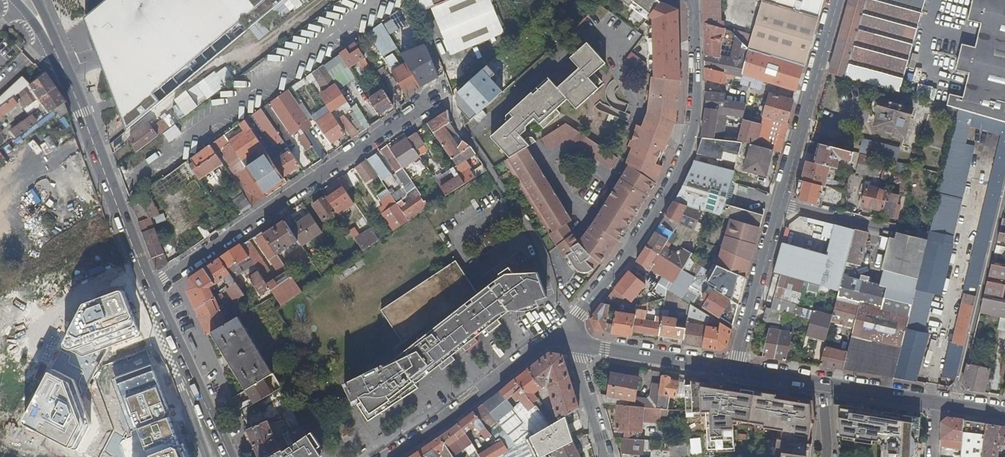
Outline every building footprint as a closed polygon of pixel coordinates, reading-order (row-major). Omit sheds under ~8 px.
[(80,15),(107,83),(125,128),(282,0),(98,0),(80,15)] [(431,7),(451,54),(505,32),(492,0),(448,0),(431,7)] [(631,6),(632,4),(637,8),(636,10),(648,19),(649,17),(660,2),(657,0),(623,0),(631,6)] [(705,22),(721,28),(721,25),(721,2),(720,0),(704,0),(705,22)] [(763,1),(793,10),(800,12),(803,2),(797,0),(759,0),(763,1)] [(830,73),(851,79),(900,92),(925,0),(850,0),(830,73)] [(960,110),(1004,122),(1004,0),(986,0),(980,23),(981,24),(976,48),(974,48),(968,73),(970,73),(964,98),(962,97),(960,110)] [(980,23),(986,0),(973,0),(968,20),(980,23)] [(793,10),(763,1),(750,49),(804,67),(806,67),(819,18),(800,12),(793,10)] [(687,13),(660,2),(649,17),(661,22),(661,77),(668,79),(681,80),(688,81),(688,56),(687,13)] [(803,2),(800,12),(819,18),(822,8),(803,2)] [(409,8),(390,21),(395,27),(410,17),(413,24),(416,22),(413,14),(409,8)] [(645,17),(635,10),(631,14),(641,22),(645,17)] [(248,29),(257,41),(268,32),(258,20),(248,29)] [(721,28),(705,22),(706,66),(706,68),(726,73),(730,58),(731,57),(721,56),(723,37),(725,37),(726,30),(721,28)] [(379,49),(376,44),(371,36),(358,45),(364,57),(365,58),(371,55),(375,52),(379,49)] [(736,36),(731,57),(730,58),(747,61),(750,49),(736,36)] [(358,45),(356,42),(340,53),(349,67),(359,60),(364,57),(358,45)] [(581,68),(575,73),(583,81),(586,79),(589,83),(586,85),(594,94),(600,89),(595,84),(591,79),(594,77),(598,82),(600,84),(603,81),(596,73),(607,63),(589,42),(571,57),(581,68)] [(956,70),(968,73),(974,48),(962,45),(956,70)] [(804,67),(750,49),(747,61),(744,74),(764,81),(796,92),(804,67)] [(632,51),(625,63),(641,73),(648,62),(632,51)] [(349,67),(340,53),(324,65),(333,79),(340,75),(349,68),(349,67)] [(406,72),(402,66),(399,68),(391,55),(385,59),(406,95),(416,90),(414,87),(412,88),(403,74),(406,72)] [(730,58),(726,73),(737,75),(743,77),(744,74),(747,61),(730,58)] [(366,60),(361,63),(360,64),(367,75),(373,71),(368,62),(366,60)] [(219,78),(229,70),(222,62),(212,69),(213,70),(219,78)] [(411,69),(407,63),(402,66),(406,72),(411,69)] [(333,79),(324,65),(308,76),(311,81),(316,78),(324,92),(336,109),(341,106),(346,114),(353,110),(346,99),(333,79)] [(376,74),(380,81),(389,75),(385,68),(376,74)] [(726,73),(706,68),(706,80),(723,83),(725,76),(736,78),(737,75),(726,73)] [(225,86),(237,77),(230,69),(229,70),(219,78),(225,86)] [(215,94),(225,86),(219,78),(213,70),(203,78),(203,79),(215,94)] [(357,80),(351,70),(346,74),(352,83),(357,80)] [(414,87),(406,72),(403,74),(412,88),(414,87)] [(481,81),(496,98),(507,89),(491,72),(481,81)] [(575,73),(570,77),(589,98),(594,94),(586,85),(589,83),(586,79),(583,81),(575,73)] [(37,107),(44,117),(53,110),(63,103),(44,74),(25,89),(19,93),(20,95),(18,102),(27,114),(37,107)] [(681,80),(668,79),(661,77),(655,74),(653,91),(648,91),(647,98),(651,99),(649,113),(675,124),(677,109),(675,109),(676,101),(672,101),(673,94),(677,95),(678,88),(680,88),(681,80)] [(761,91),(764,81),(744,74),(741,85),(761,91)] [(340,75),(333,79),(346,99),(351,95),(341,79),(342,78),(340,75)] [(380,81),(383,85),(390,81),(389,80),(391,78),(389,75),(380,81)] [(311,81),(308,76),(293,87),(296,92),(311,81)] [(394,104),(398,102),(401,100),(399,96),(396,91),(393,87),(397,84),(393,77),(391,78),(389,80),(390,81),(383,85),(394,104)] [(491,137),(510,158),(528,148),(537,142),(535,139),(530,138),(527,141),(523,136),(520,133),(523,130),(526,134),(528,131),(528,128),(538,120),(546,130),(554,123),(550,118),(553,115),(558,120),(563,115),(558,108),(568,99),(577,109),(589,98),(570,77),(558,88),(549,78),(510,113),(513,117),(491,137)] [(199,106),(215,94),(203,79),(188,91),(199,106)] [(357,80),(352,83),(350,84),(356,93),(362,88),(357,80)] [(481,112),(483,110),(496,98),(481,81),(466,95),(470,100),(469,101),(471,104),(473,103),(481,112)] [(15,96),(19,93),(25,89),(21,84),(0,100),(0,108),(15,96)] [(919,84),(916,96),(931,101),(934,87),(919,84)] [(187,115),(199,106),(188,91),(187,90),(175,100),(187,115)] [(304,114),(288,90),(279,97),(301,129),(307,137),(314,147),(322,159),(327,156),(309,130),(311,128),(307,122),(309,120),(304,114)] [(379,115),(394,105),(393,105),(384,90),(369,99),(379,115)] [(324,92),(320,95),(332,112),(336,109),(324,92)] [(726,95),(707,92),(707,109),(702,137),(717,138),(719,127),(717,126),(719,111),(745,114),(747,105),(725,100),(726,95)] [(948,106),(960,110),(962,97),(951,94),(948,106)] [(351,95),(346,99),(353,110),(358,106),(351,95)] [(749,98),(726,95),(725,100),(747,105),(749,98)] [(774,150),(782,152),(790,124),(787,123),(794,102),(771,95),(761,125),(743,120),(738,140),(744,142),(753,144),(770,149),(774,150)] [(16,105),(13,101),(17,98),(15,96),(0,108),(0,118),(16,105)] [(301,129),(279,97),(262,109),(288,147),(289,148),(293,146),(269,110),(273,107),(293,135),(298,131),(301,129)] [(878,99),(875,111),(880,112),(876,126),(879,132),(906,139),(913,109),(878,99)] [(177,122),(187,115),(175,100),(163,110),(166,113),(176,106),(178,109),(171,114),(177,122)] [(59,119),(67,113),(63,103),(53,110),(59,119)] [(358,106),(353,110),(354,112),(357,116),(361,122),(367,118),(359,106),(358,106)] [(288,147),(262,109),(254,115),(275,146),(280,143),(284,149),(288,147)] [(453,158),(470,147),(463,141),(460,145),(457,149),(446,133),(447,132),(447,130),(447,129),(445,126),(451,122),(449,110),(428,123),(452,159),(453,158)] [(481,112),(475,118),(479,122),(487,115),(483,110),(481,112)] [(958,175),(970,127),(1001,136),(990,182),(1004,186),(1004,180),(1004,122),(960,110),(945,171),(958,175)] [(8,132),(14,139),(42,118),(36,111),(8,132)] [(309,111),(304,114),(309,120),(311,118),(313,117),(309,111)] [(346,134),(332,112),(317,123),(331,144),(346,134)] [(647,120),(644,127),(670,137),(673,130),(675,124),(649,113),(647,120)] [(158,125),(164,133),(175,124),(177,122),(171,114),(159,124),(158,125)] [(354,138),(366,130),(361,122),(357,116),(352,119),(354,121),(350,124),(349,122),(344,115),(340,117),(354,138)] [(311,118),(309,120),(307,122),(311,128),(316,125),(311,118)] [(267,147),(248,119),(245,121),(265,149),(267,147)] [(248,168),(252,174),(263,191),(264,192),(268,190),(271,194),(276,191),(273,186),(285,179),(284,177),(274,162),(265,149),(245,121),(240,124),(246,133),(231,143),(242,160),(257,149),(263,158),(262,159),(265,163),(263,164),(263,163),(260,165),(262,168),(258,170),(254,164),(248,168)] [(447,129),(447,130),(449,129),(453,126),(451,122),(445,126),(447,129)] [(131,138),(137,153),(164,133),(158,125),(153,129),(149,124),(131,138)] [(611,169),(619,158),(618,158),(568,124),(543,139),(550,151),(567,140),(611,169)] [(628,164),(630,165),(632,166),(637,170),(639,172),(641,173),(642,174),(643,175),(653,181),(658,168),(659,165),(657,164),(660,158),(661,159),(667,144),(664,142),(666,137),(670,138),(670,137),(644,127),(644,128),(639,126),(631,147),(634,149),(628,164)] [(307,137),(301,129),(298,131),(304,139),(307,137)] [(457,149),(460,145),(449,129),(447,130),(447,132),(446,133),(457,149)] [(407,138),(420,157),(428,151),(416,132),(407,138)] [(225,135),(210,145),(217,154),(228,146),(231,151),(227,154),(244,179),(252,174),(248,168),(242,160),(231,143),(225,135)] [(902,145),(864,136),(861,151),(899,160),(902,145)] [(314,147),(307,137),(304,139),(300,141),(307,151),(314,147)] [(717,138),(702,137),(698,153),(719,157),(717,168),(734,172),(744,142),(738,140),(717,138)] [(403,168),(420,157),(407,138),(391,150),(398,160),(403,168)] [(767,175),(774,150),(770,149),(753,144),(746,170),(767,175)] [(855,153),(821,144),(816,164),(830,167),(836,169),(838,169),(840,161),(842,160),(852,162),(855,153)] [(210,145),(187,162),(195,174),(199,179),(200,180),(223,164),(210,145)] [(391,150),(388,145),(380,150),(405,186),(412,181),(412,180),(409,176),(406,172),(403,168),(398,160),(391,150)] [(276,161),(267,147),(265,149),(274,162),(276,161)] [(475,154),(470,147),(453,158),(457,165),(459,164),(464,161),(466,166),(469,164),(466,160),(475,154)] [(505,162),(557,246),(572,235),(573,234),(567,225),(572,221),(528,148),(510,158),(505,162)] [(301,166),(291,151),(276,161),(274,162),(284,177),(301,166)] [(870,178),(875,158),(861,154),(856,174),(870,178)] [(380,156),(370,163),(377,173),(378,176),(389,169),(380,156)] [(370,163),(367,159),(355,167),(367,184),(374,180),(372,176),(377,173),(370,163)] [(694,162),(691,170),(732,180),(734,172),(717,168),(694,162)] [(816,164),(808,162),(803,181),(820,185),(825,187),(846,192),(848,185),(833,181),(836,169),(830,167),(816,164)] [(602,212),(629,229),(635,220),(631,218),(633,214),(637,216),(650,195),(647,193),(649,190),(652,192),(657,183),(653,181),(643,175),(642,174),(641,173),(639,172),(637,170),(632,166),(630,165),(602,212)] [(466,184),(487,170),(484,166),(473,173),(470,169),(460,176),(466,184)] [(447,196),(466,184),(460,176),(454,167),(451,170),(457,178),(441,188),(447,196)] [(233,178),(227,169),(226,171),(226,172),(224,174),(226,176),(225,177),(228,182),(233,178)] [(409,176),(412,180),(416,178),(410,170),(406,172),(409,176)] [(731,219),(760,227),(765,213),(731,206),(735,189),(731,184),(732,180),(691,170),(685,186),(678,198),(675,202),(704,211),(712,213),(731,219)] [(902,348),(894,379),(915,382),(928,336),(923,334),(934,295),(940,296),(952,246),(944,244),(946,235),(944,235),(958,175),(945,171),(928,240),(918,280),(915,294),(909,317),(902,348)] [(199,179),(195,174),(184,182),(217,231),(229,223),(200,180),(199,179)] [(164,178),(149,189),(157,209),(176,196),(164,178)] [(818,192),(820,185),(803,181),(800,181),(796,195),(801,202),(815,205),(817,196),(822,197),(823,195),(822,193),(818,192)] [(943,378),(956,381),(973,311),(1004,186),(990,182),(963,295),(966,296),(955,344),(951,343),(943,378)] [(341,213),(355,203),(342,185),(335,189),(337,192),(330,196),(341,213)] [(888,193),(889,192),(868,186),(862,206),(883,212),(888,193)] [(244,193),(239,187),(229,194),(233,200),(244,193)] [(141,195),(131,202),(139,222),(151,218),(152,221),(161,218),(157,209),(149,189),(141,195)] [(421,195),(418,189),(402,200),(406,206),(419,196),(421,195)] [(264,192),(263,191),(249,201),(251,204),(253,207),(267,197),(264,192)] [(251,204),(249,201),(244,193),(233,200),(241,211),(251,204)] [(883,212),(882,216),(894,219),(898,220),(902,206),(897,205),(900,196),(888,193),(883,212)] [(380,209),(381,211),(396,201),(391,194),(380,202),(383,207),(380,209)] [(324,220),(337,212),(327,198),(326,196),(313,205),(324,220)] [(337,212),(338,215),(341,213),(330,196),(327,198),(337,212)] [(423,212),(430,208),(426,201),(424,203),(419,196),(406,206),(402,200),(397,203),(409,221),(423,212)] [(395,231),(409,221),(397,203),(396,201),(381,211),(391,226),(395,231)] [(675,202),(667,216),(682,223),(696,230),(703,233),(712,213),(704,211),(675,202)] [(610,250),(613,253),(619,245),(626,235),(629,229),(602,212),(597,220),(593,226),(606,237),(607,235),(617,241),(610,250)] [(299,241),(302,246),(323,232),(311,214),(302,219),(304,222),(291,231),(299,241)] [(667,216),(661,225),(673,233),(675,234),(682,223),(667,216)] [(151,218),(139,222),(153,258),(156,265),(162,267),(168,264),(155,228),(167,224),(164,217),(161,218),(152,221),(151,218)] [(755,247),(760,227),(731,219),(726,237),(755,247)] [(265,235),(278,255),(299,241),(291,231),(285,221),(265,235)] [(204,224),(198,228),(205,238),(211,235),(204,224)] [(349,242),(354,238),(354,237),(353,236),(346,225),(340,229),(349,242)] [(684,270),(684,269),(693,254),(685,249),(679,257),(664,247),(669,240),(673,233),(661,225),(648,246),(659,254),(673,263),(680,268),(683,270),(684,270)] [(601,263),(603,265),(605,263),(613,253),(610,250),(617,241),(607,235),(606,237),(593,226),(579,243),(589,253),(591,254),(593,257),(601,263)] [(820,287),(840,292),(846,268),(847,263),(855,230),(837,226),(828,261),(820,287)] [(363,252),(380,240),(373,229),(362,237),(360,234),(354,237),(354,238),(363,252)] [(847,263),(856,265),(860,266),(869,234),(855,230),(847,263)] [(278,267),(284,264),(278,255),(265,235),(264,233),(258,237),(278,267)] [(572,235),(557,246),(565,258),(567,256),(570,261),(572,259),(568,251),(579,243),(573,234),(572,235)] [(886,271),(918,280),(928,240),(898,234),(896,241),(883,237),(881,247),(883,249),(888,251),(883,270),(886,271)] [(723,247),(752,259),(755,247),(726,237),(723,247)] [(679,257),(685,249),(669,240),(664,247),(679,257)] [(271,289),(282,306),(303,291),(290,273),(285,277),(277,282),(250,243),(243,248),(252,261),(259,272),(271,289)] [(594,268),(601,263),(593,257),(591,254),(589,253),(579,243),(568,251),(572,259),(570,261),(575,269),(579,271),(583,273),(585,273),(589,273),(594,270),(595,269),(594,268)] [(241,245),(220,259),(227,269),(233,265),(235,264),(237,266),(243,262),(245,265),(248,263),(252,261),(243,248),(241,245)] [(649,269),(663,278),(673,263),(659,254),(648,246),(637,261),(649,269)] [(995,253),(1004,255),(1004,248),(997,246),(995,253)] [(718,265),(746,278),(752,259),(723,247),(718,265)] [(782,248),(774,274),(809,284),(820,287),(828,261),(782,248)] [(188,290),(196,310),(214,297),(212,291),(215,289),(213,286),(225,278),(230,284),(231,286),(236,283),(227,269),(220,259),(191,278),(188,290)] [(248,263),(255,274),(259,272),(252,261),(248,263)] [(496,316),(478,294),(456,261),(381,311),(388,321),(374,331),(398,361),(410,353),(419,364),(430,355),(437,364),(443,370),(456,360),(451,354),(461,345),(466,352),(479,342),(473,334),(484,326),(490,333),(502,323),(496,316)] [(696,278),(706,285),(708,281),(712,274),(690,261),(684,269),(684,270),(696,278)] [(981,313),(1001,317),(1004,318),(1004,264),(993,261),(981,313)] [(237,271),(245,265),(243,262),(237,266),(235,264),(233,265),(237,271)] [(664,287),(667,289),(669,290),(683,270),(680,268),(673,263),(663,278),(659,284),(664,287)] [(846,268),(854,271),(856,265),(847,263),(846,268)] [(285,277),(290,273),(289,270),(284,264),(278,267),(285,277)] [(746,278),(718,265),(712,274),(708,281),(717,287),(714,290),(739,306),(746,278)] [(861,304),(909,317),(915,294),(882,286),(870,283),(870,278),(862,276),(861,281),(849,278),(850,275),(853,276),(854,271),(846,268),(840,292),(838,298),(861,304)] [(522,305),(548,296),(539,271),(514,272),(512,269),(496,280),(498,283),(492,288),(508,308),(510,310),(514,309),(519,310),(516,302),(520,301),(522,305)] [(690,286),(696,278),(684,270),(683,270),(669,290),(676,295),(682,299),(690,286)] [(616,289),(626,298),(631,302),(646,285),(630,271),(616,289)] [(882,286),(915,294),(918,280),(886,271),(882,286)] [(260,296),(271,289),(259,272),(255,274),(248,279),(260,296)] [(781,277),(775,299),(799,305),(804,284),(781,277)] [(701,293),(706,285),(696,278),(690,286),(701,293)] [(498,283),(496,280),(484,290),(478,294),(496,316),(502,312),(508,308),(492,288),(498,283)] [(238,300),(245,296),(236,283),(231,286),(227,289),(235,302),(233,303),(236,306),(240,303),(238,300)] [(655,290),(666,297),(667,289),(664,287),(659,284),(658,284),(655,290)] [(820,287),(809,284),(808,290),(819,293),(820,287)] [(688,302),(690,304),(693,306),(695,303),(701,293),(690,286),(682,299),(688,302)] [(610,296),(620,305),(626,298),(616,289),(610,296)] [(724,319),(733,326),(739,306),(714,290),(711,296),(706,293),(703,299),(707,302),(704,307),(720,317),(722,315),(724,316),(723,317),(724,319)] [(122,291),(117,292),(82,304),(22,420),(22,424),(73,450),(77,448),(89,426),(90,421),(81,397),(109,346),(137,337),(139,332),(124,294),(122,291)] [(196,310),(207,336),(212,333),(233,320),(232,317),(228,319),(227,316),(223,318),(217,304),(220,301),(221,303),(226,300),(221,293),(214,297),(196,310)] [(855,328),(861,304),(838,298),(833,317),(832,322),(855,328)] [(775,299),(772,309),(786,313),(796,316),(811,320),(813,313),(814,309),(810,308),(809,311),(798,308),(799,305),(775,299)] [(595,330),(605,332),(610,304),(604,303),(591,319),(595,330)] [(633,331),(660,336),(662,323),(663,317),(656,316),(655,322),(646,320),(649,303),(637,307),(635,315),(635,319),(633,331)] [(690,304),(690,306),(687,328),(685,340),(684,345),(690,346),(721,351),(727,347),(732,331),(720,323),(719,329),(707,327),(708,315),(695,307),(693,306),(690,304)] [(852,337),(902,348),(909,317),(861,304),(855,328),(852,337)] [(772,309),(767,308),(764,321),(783,327),(784,321),(786,313),(772,309)] [(664,310),(663,317),(678,319),(679,312),(664,310)] [(612,333),(632,336),(633,331),(635,319),(635,315),(616,312),(612,333)] [(786,313),(784,321),(794,323),(796,316),(786,313)] [(827,341),(828,338),(832,322),(833,317),(813,313),(811,320),(807,336),(827,341)] [(212,333),(247,390),(264,380),(273,374),(274,374),(238,317),(233,320),(212,333)] [(662,323),(660,336),(685,340),(687,328),(677,327),(678,319),(663,317),(662,323)] [(771,329),(764,358),(775,360),(782,329),(780,328),(779,331),(771,329)] [(782,329),(775,360),(787,362),(793,333),(785,332),(786,329),(782,329)] [(844,371),(894,379),(902,348),(852,337),(849,352),(844,371)] [(820,367),(844,371),(849,352),(829,348),(831,339),(828,338),(827,341),(820,367)] [(401,400),(412,393),(420,388),(415,382),(437,364),(430,355),(419,364),(410,353),(398,361),(387,370),(384,366),(344,385),(353,403),(361,399),(363,402),(374,419),(401,400)] [(567,416),(580,408),(564,355),(550,353),(516,380),(535,403),(539,400),(535,394),(546,385),(548,377),(552,378),(550,387),(559,420),(567,416)] [(114,378),(144,456),(190,456),(154,363),(114,378)] [(963,384),(968,390),(985,393),(990,370),(968,365),(963,384)] [(602,394),(605,404),(619,405),(644,407),(657,408),(660,384),(652,383),(651,396),(647,398),(633,397),(636,380),(621,378),(622,375),(612,373),(609,395),(602,394)] [(814,404),(805,403),(805,399),(763,393),(763,396),(755,395),(755,391),(738,389),(737,392),(731,391),(731,387),(700,382),(699,377),(685,375),(685,383),(686,398),(687,417),(702,417),(701,413),(707,413),(707,416),(708,450),(717,449),(717,452),(735,451),(733,419),(765,424),(764,427),(784,430),(783,439),(779,439),(776,456),(807,456),(809,444),(812,444),(815,420),(814,404)] [(670,396),(686,398),(685,383),(671,380),(671,378),(662,376),(660,384),(657,408),(661,408),(668,409),(670,396)] [(256,396),(258,401),(272,393),(264,380),(247,390),(252,398),(256,396)] [(535,403),(516,380),(501,391),(508,400),(517,394),(536,420),(537,419),(544,429),(552,425),(535,403)] [(269,422),(270,424),(274,422),(276,423),(284,420),(292,434),(304,427),(281,389),(272,393),(258,401),(254,403),(239,411),(243,420),(252,417),(257,427),(269,422)] [(508,400),(501,391),(485,404),(498,422),(515,408),(508,400)] [(539,400),(535,403),(552,425),(555,423),(539,400)] [(374,419),(363,402),(359,405),(369,421),(374,419)] [(498,422),(485,404),(468,417),(460,424),(466,433),(474,426),(475,428),(478,426),(487,439),(492,435),(488,430),(498,422)] [(920,418),(905,415),(905,419),(900,418),(900,415),(834,404),(837,436),(856,438),(855,442),(872,444),(873,441),(877,441),(880,439),(885,443),(882,446),(882,456),(918,456),(920,418)] [(667,415),(668,409),(661,408),(657,408),(644,407),(619,405),(616,429),(642,432),(643,421),(660,423),(661,416),(667,415)] [(498,422),(517,445),(524,441),(535,435),(529,426),(517,411),(515,408),(498,422)] [(556,450),(575,441),(567,416),(559,420),(555,423),(552,425),(544,429),(535,435),(524,441),(517,445),(508,450),(502,454),(504,456),(542,456),(545,456),(556,450)] [(943,422),(942,439),(963,442),(965,420),(948,417),(943,422)] [(529,426),(535,435),(544,429),(537,419),(536,420),(529,426)] [(987,423),(965,420),(963,442),(962,450),(962,456),(983,456),(987,423)] [(259,456),(268,456),(281,451),(270,424),(269,422),(257,427),(248,431),(259,456)] [(999,453),(999,448),(1004,449),(1004,426),(987,423),(983,456),(998,456),(999,453)] [(480,454),(466,433),(460,424),(441,437),(453,456),(465,448),(468,453),(465,456),(482,456),(480,454)] [(304,427),(292,434),(291,434),(292,438),(287,440),(290,446),(302,441),(309,436),(304,427)] [(318,449),(323,447),(313,432),(309,436),(318,449)] [(591,444),(588,434),(575,441),(556,450),(559,456),(581,456),(578,450),(591,444)] [(321,454),(318,449),(309,436),(302,441),(285,452),(283,450),(281,451),(268,456),(316,456),(321,454)] [(703,436),(692,437),(692,452),(703,452),(703,436)] [(420,451),(423,456),(440,456),(442,456),(443,456),(454,456),(453,456),(441,437),(420,451)] [(502,454),(508,450),(501,438),(495,441),(498,444),(480,454),(482,456),(497,456),(502,454)] [(645,440),(625,438),(623,453),(643,454),(645,440)] [(942,439),(941,446),(962,450),(963,442),(942,439)] [(671,456),(688,456),(688,443),(673,442),(671,456)]
